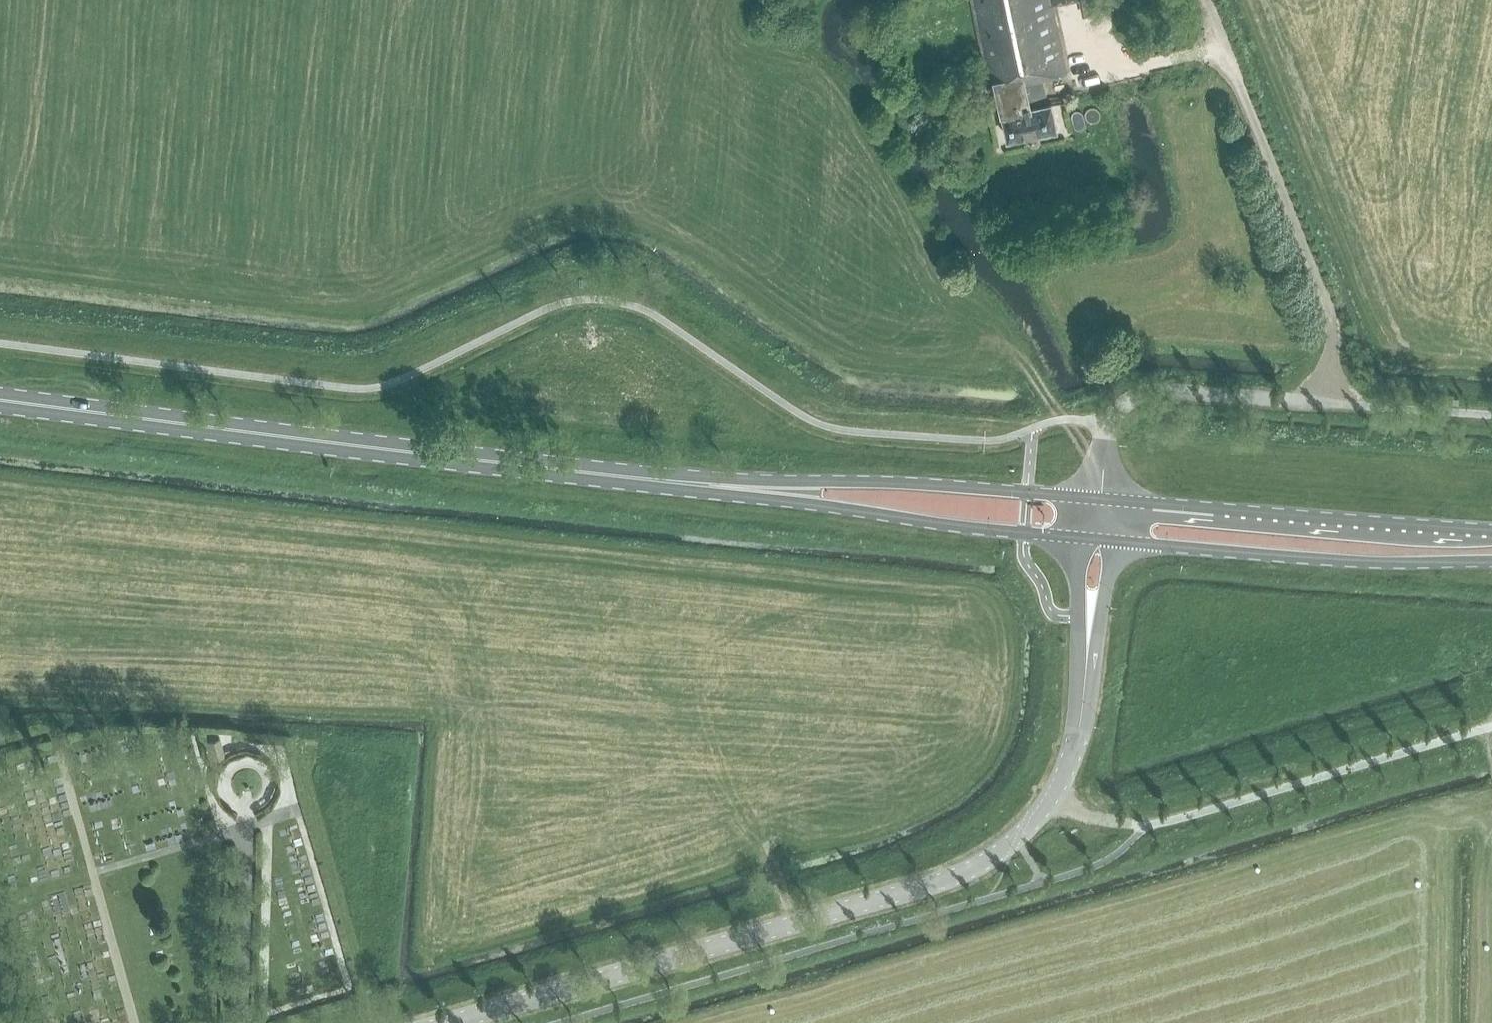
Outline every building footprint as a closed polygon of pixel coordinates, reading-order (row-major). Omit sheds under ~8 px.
[(1064,0),(970,0),(984,70),(989,68),(991,77),(993,77),(1001,113),(1002,113),(1007,138),(1055,127),(1052,111),(1044,77),(1066,72),(1052,3),(1064,0)] [(206,741),(212,760),(224,756),(219,737),(206,741)]
